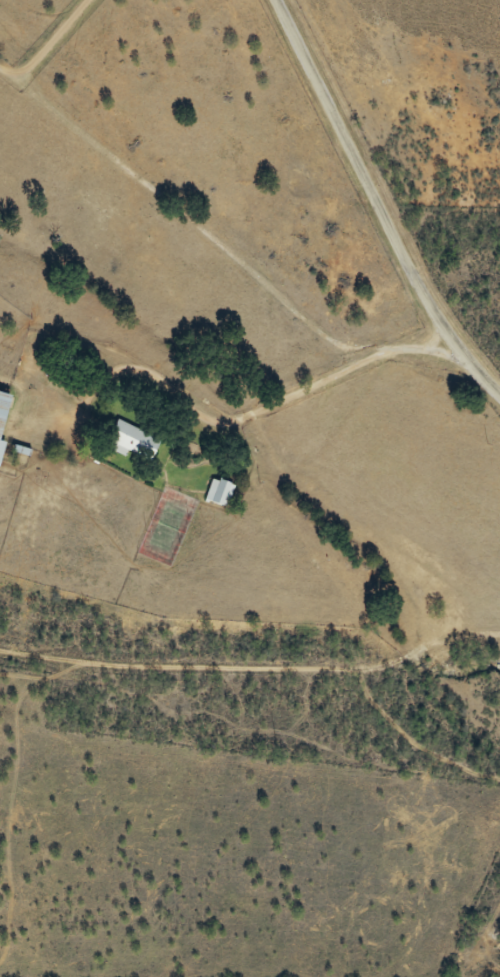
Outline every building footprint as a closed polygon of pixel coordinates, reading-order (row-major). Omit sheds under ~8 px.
[(1,466),(6,441),(2,440),(12,394),(0,391),(0,466),(1,466)] [(106,446),(152,462),(161,437),(116,420),(106,446)] [(235,484),(213,477),(205,501),(227,508),(235,484)]
